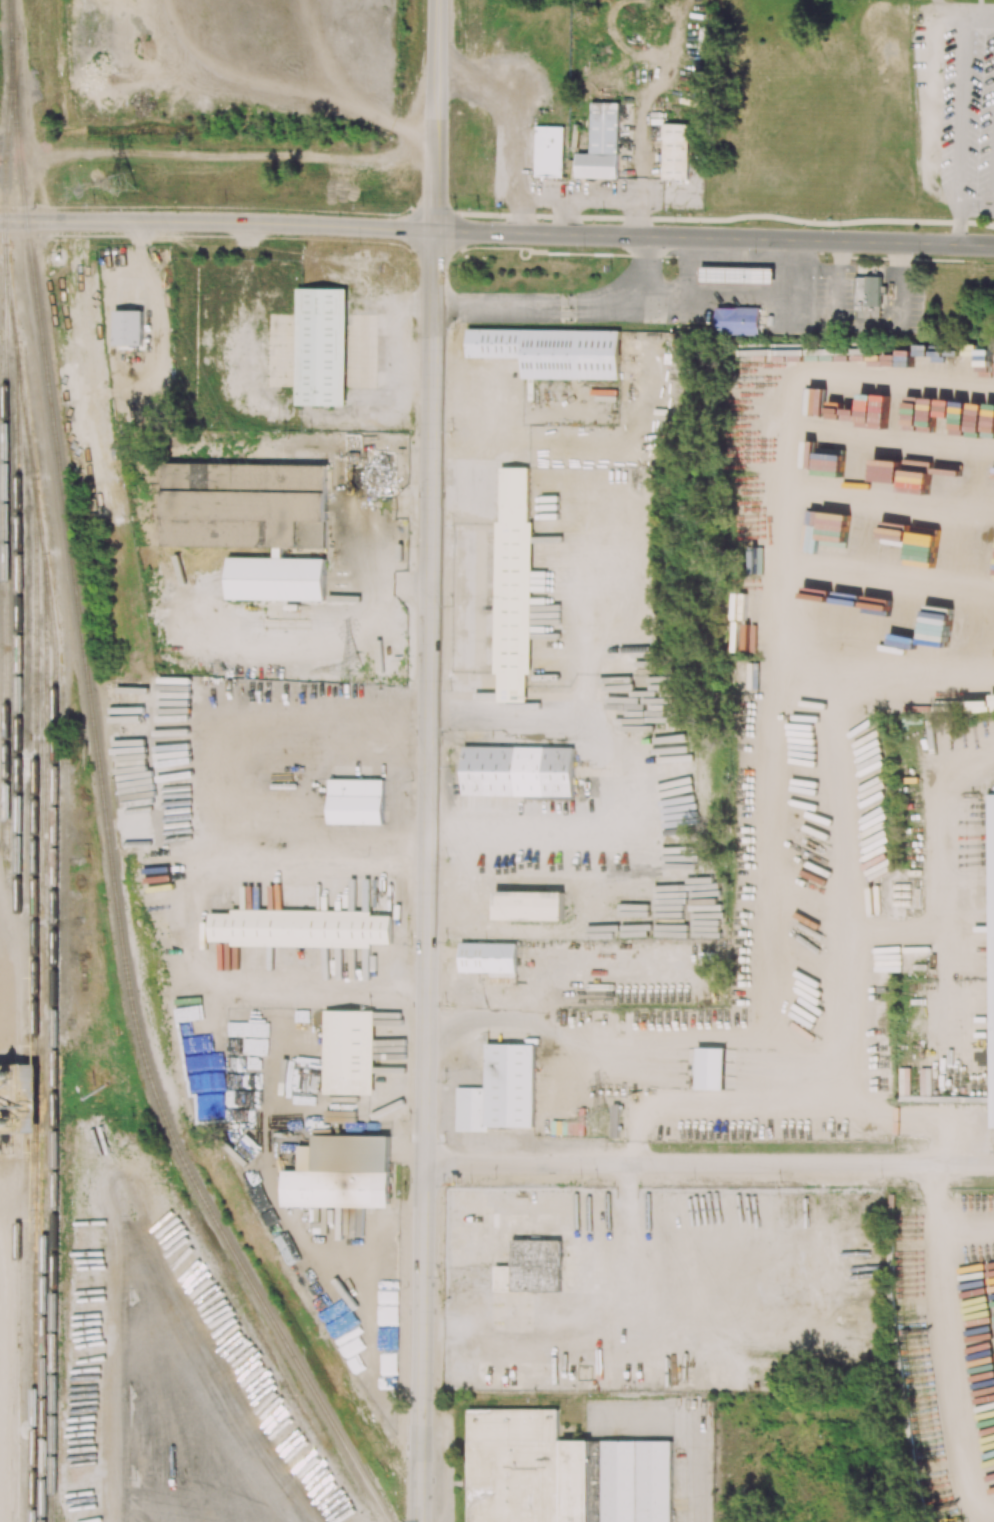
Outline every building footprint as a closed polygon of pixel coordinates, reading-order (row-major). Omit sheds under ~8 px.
[(591,154),(592,99),(619,100),(618,178),(577,178),(577,153),(591,154)] [(564,127),(561,178),(534,176),(537,125),(564,127)] [(688,180),(662,179),(664,125),(690,126),(688,180)] [(766,284),(766,269),(701,267),(701,283),(766,284)] [(857,277),(856,317),(881,317),(881,277),(857,277)] [(347,289),(297,288),(296,405),(345,406),(347,289)] [(759,335),(759,308),(716,307),(716,334),(759,335)] [(114,310),(114,345),(143,346),(143,311),(114,310)] [(523,378),(619,380),(620,331),(468,329),(467,357),(523,358),(523,378)] [(162,546),(274,548),(274,558),(228,557),(227,599),(325,600),(326,558),(282,558),(282,548),(326,549),(327,465),(243,464),(243,470),(233,470),(233,464),(211,464),(211,490),(169,490),(170,483),(163,483),(162,546)] [(532,468),(501,467),(500,521),(496,521),(495,674),(499,674),(498,702),(527,702),(527,674),(530,675),(532,468)] [(573,747),(572,797),(462,794),(463,744),(573,747)] [(388,777),(388,821),(332,822),(332,778),(388,777)] [(564,892),(496,891),(495,920),(564,921),(564,892)] [(231,946),(373,948),(373,944),(392,944),(392,916),(372,915),(372,911),(231,909),(231,913),(210,913),(209,941),(231,942),(231,946)] [(460,972),(489,972),(489,977),(516,977),(516,943),(461,943),(460,972)] [(375,1011),(325,1010),(323,1094),(374,1095),(375,1011)] [(487,1125),(488,1043),(539,1044),(538,1126),(487,1125)] [(697,1087),(698,1045),(726,1046),(724,1088),(697,1087)] [(9,1081),(9,1075),(8,1075),(8,1064),(0,1064),(0,1080),(9,1081)] [(38,1065),(25,1064),(25,1091),(37,1092),(38,1065)] [(316,1135),(393,1134),(393,1171),(317,1171),(316,1135)] [(494,1291),(561,1291),(561,1240),(512,1240),(511,1266),(495,1266),(494,1291)] [(559,1440),(560,1410),(470,1408),(468,1521),(672,1521),(674,1442),(559,1440)]
